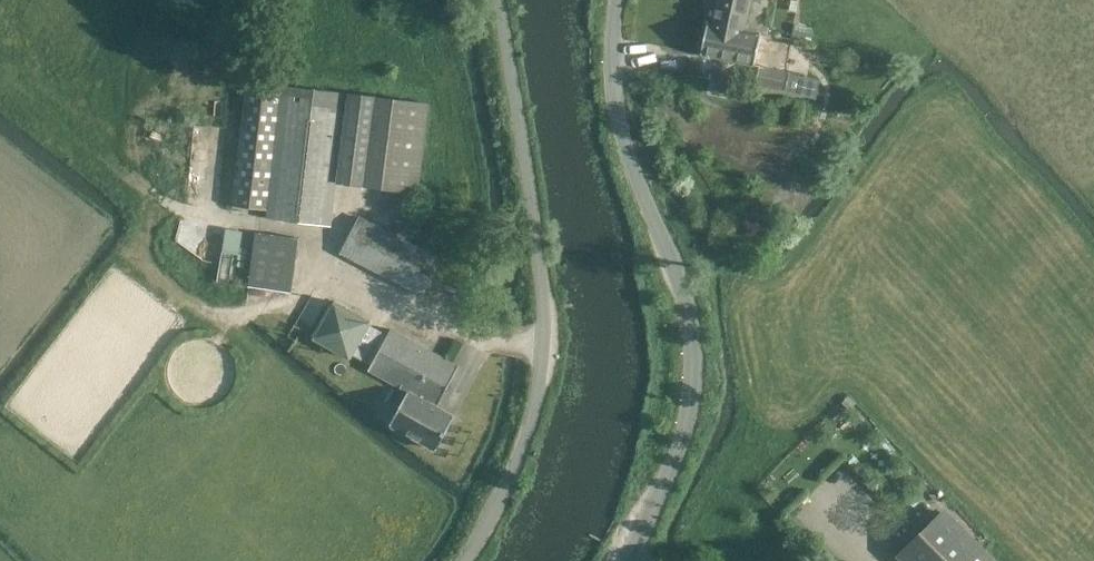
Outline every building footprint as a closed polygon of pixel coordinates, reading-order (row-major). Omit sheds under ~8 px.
[(745,29),(751,0),(717,0),(712,23),(745,30),(745,29)] [(804,75),(765,67),(771,35),(745,30),(712,23),(708,22),(701,54),(759,66),(756,83),(800,92),(804,75)] [(821,94),(838,97),(841,82),(823,79),(821,94)] [(232,205),(267,209),(266,217),(332,226),(338,181),(419,191),(430,102),(377,96),(367,95),(246,81),(232,205)] [(422,296),(442,258),(359,215),(340,254),(422,296)] [(244,256),(245,227),(227,226),(226,255),(244,256)] [(247,299),(257,300),(259,290),(291,293),(299,238),(255,231),(249,278),(247,299)] [(370,322),(371,320),(334,300),(312,337),(351,358),(370,322)] [(369,369),(408,390),(437,406),(459,365),(392,327),(369,369)] [(455,416),(437,406),(408,390),(390,423),(437,448),(455,416)] [(904,560),(995,560),(946,510),(898,555),(904,560)]
